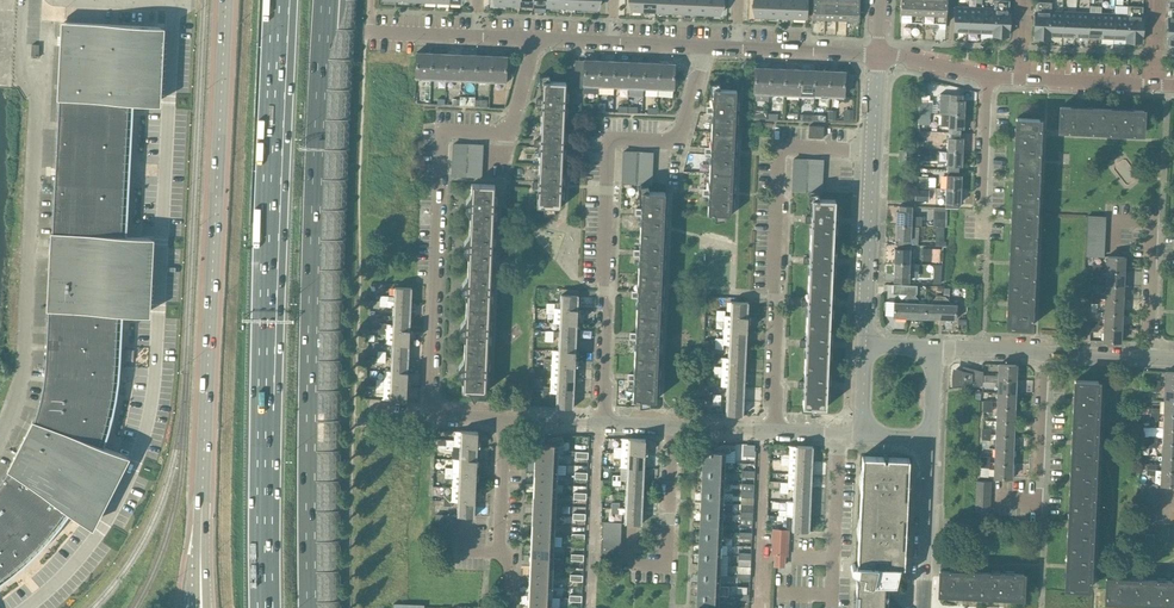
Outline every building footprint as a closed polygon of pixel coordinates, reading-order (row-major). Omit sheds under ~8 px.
[(643,0),(629,0),(631,9),(643,10),(643,0)] [(656,10),(657,0),(643,0),(643,10),(656,10)] [(656,10),(669,11),(670,0),(657,0),(656,10)] [(683,12),(683,0),(670,0),(669,11),(683,12)] [(696,12),(696,0),(683,0),(683,12),(696,12)] [(709,13),(710,0),(696,0),(696,12),(709,13)] [(709,13),(720,13),(724,3),(723,3),(721,3),(721,0),(710,0),(709,13)] [(767,0),(756,0),(755,5),(754,5),(753,4),(753,5),(755,15),(766,15),(767,0)] [(780,16),(780,0),(767,0),(766,15),(780,16)] [(793,17),(794,0),(780,0),(780,16),(793,17)] [(806,17),(807,0),(794,0),(793,17),(806,17)] [(813,23),(813,18),(824,18),(825,0),(813,0),(813,23)] [(824,18),(836,19),(836,0),(825,0),(824,18)] [(836,19),(847,19),(848,0),(836,0),(836,19)] [(847,19),(858,20),(858,25),(859,25),(860,0),(848,0),(847,19)] [(901,22),(908,22),(908,26),(906,26),(906,27),(912,27),(913,0),(901,0),(901,22)] [(912,27),(919,28),(919,27),(917,27),(917,22),(923,23),(924,0),(913,0),(912,27)] [(923,23),(931,23),(931,27),(929,27),(929,28),(935,28),(936,0),(924,0),(923,23)] [(935,28),(941,28),(939,28),(939,23),(947,24),(948,0),(936,0),(935,28)] [(993,32),(993,35),(1009,35),(1010,0),(1006,0),(995,0),(994,9),(993,32)] [(1051,12),(1052,2),(1048,2),(1048,0),(1037,0),(1036,1),(1035,37),(1050,37),(1050,35),(1051,12)] [(1126,38),(1126,41),(1142,41),(1143,6),(1128,5),(1127,15),(1126,38)] [(956,7),(954,30),(967,31),(968,8),(956,7)] [(968,8),(967,31),(980,32),(981,9),(968,8)] [(981,9),(980,32),(993,32),(994,9),(981,9)] [(1051,12),(1050,35),(1063,35),(1064,12),(1051,12)] [(1077,13),(1064,12),(1063,35),(1065,35),(1076,36),(1077,13)] [(1077,13),(1076,36),(1086,36),(1088,36),(1089,13),(1077,13)] [(1102,14),(1089,13),(1088,36),(1101,37),(1102,14)] [(1102,14),(1101,37),(1111,37),(1113,38),(1115,15),(1102,14)] [(1115,15),(1113,38),(1126,38),(1127,15),(1115,15)] [(59,99),(59,114),(132,118),(133,103),(155,104),(159,26),(62,21),(58,99),(59,99)] [(416,80),(431,81),(432,53),(427,53),(417,52),(416,80)] [(431,81),(446,81),(447,54),(432,53),(431,81)] [(446,81),(461,82),(462,54),(457,54),(447,54),(446,81)] [(461,82),(475,82),(477,55),(472,54),(462,54),(461,82)] [(492,55),(477,55),(475,82),(491,83),(492,55)] [(492,55),(491,83),(506,84),(507,56),(492,55)] [(600,60),(586,59),(585,59),(585,73),(584,87),(599,88),(600,60)] [(615,61),(600,60),(599,88),(614,88),(615,61)] [(614,88),(629,89),(630,61),(615,61),(614,88)] [(640,62),(630,61),(629,89),(644,89),(645,62),(640,62)] [(660,62),(645,62),(644,89),(659,90),(660,62)] [(675,63),(660,62),(659,90),(674,91),(675,79),(675,72),(675,63)] [(771,67),(756,67),(754,95),(769,95),(771,67)] [(786,68),(771,67),(769,95),(784,96),(786,68)] [(800,69),(786,68),(784,96),(799,96),(800,69)] [(811,69),(800,69),(799,96),(814,97),(815,69),(811,69)] [(826,70),(815,69),(814,97),(829,98),(830,70),(826,70)] [(840,70),(830,70),(829,98),(845,98),(845,70),(840,70)] [(575,73),(574,86),(584,87),(585,73),(575,73)] [(564,124),(566,99),(566,82),(550,82),(549,75),(539,76),(542,99),(542,100),(537,100),(537,105),(542,106),(541,123),(564,124)] [(922,78),(920,85),(931,87),(933,81),(922,78)] [(735,131),(736,99),(736,89),(720,89),(719,82),(709,84),(713,107),(707,107),(707,112),(712,113),(712,130),(735,131)] [(431,88),(430,104),(445,105),(445,89),(431,88)] [(940,94),(939,113),(941,113),(950,114),(965,114),(965,100),(962,100),(962,95),(963,95),(963,94),(961,94),(962,90),(948,90),(948,94),(940,94)] [(474,106),(475,99),(475,97),(460,97),(460,105),(474,106)] [(920,99),(919,112),(933,112),(933,99),(920,99)] [(1060,129),(1101,131),(1103,108),(1061,107),(1060,129)] [(1101,131),(1143,133),(1144,110),(1103,108),(1101,131)] [(768,110),(754,109),(753,118),(767,119),(768,110)] [(931,112),(920,112),(919,124),(931,125),(931,112)] [(965,114),(950,114),(941,113),(941,126),(949,126),(949,127),(950,127),(950,132),(961,133),(961,128),(964,128),(965,114)] [(59,114),(56,165),(129,169),(132,118),(59,114)] [(1040,118),(1019,118),(1017,118),(1015,160),(1038,161),(1040,118)] [(562,166),(564,124),(541,123),(540,141),(535,141),(535,147),(540,147),(539,165),(562,166)] [(824,138),(824,126),(810,125),(809,137),(824,138)] [(733,173),(735,131),(712,130),(711,148),(705,148),(705,154),(711,154),(710,172),(733,173)] [(948,152),(963,152),(964,138),(961,138),(961,133),(950,132),(949,137),(948,152)] [(454,144),(454,151),(468,152),(468,144),(454,144)] [(482,153),(482,146),(482,145),(468,144),(468,152),(482,153)] [(454,151),(453,160),(468,161),(468,152),(454,151)] [(624,159),(638,160),(639,152),(624,151),(624,159)] [(482,161),(482,153),(468,152),(468,161),(482,161)] [(653,152),(639,152),(638,160),(652,161),(653,152)] [(948,170),(959,171),(959,166),(963,166),(963,152),(948,152),(947,165),(948,165),(948,170)] [(624,159),(623,168),(638,168),(638,160),(624,159)] [(794,166),(809,167),(809,159),(794,159),(794,166)] [(823,168),(823,160),(809,159),(809,167),(823,168)] [(453,160),(453,168),(467,169),(468,161),(453,160)] [(652,169),(652,161),(638,160),(638,168),(652,169)] [(1036,202),(1038,161),(1015,160),(1013,202),(1036,202)] [(481,170),(482,161),(468,161),(467,169),(481,170)] [(56,165),(53,232),(53,233),(126,236),(126,235),(129,169),(56,165)] [(560,208),(562,184),(562,166),(539,165),(539,182),(533,182),(533,188),(538,188),(537,207),(544,207),(545,214),(555,212),(554,208),(560,208)] [(794,166),(793,174),(808,175),(809,167),(794,166)] [(822,176),(823,168),(809,167),(808,175),(822,176)] [(453,168),(452,175),(452,176),(467,177),(467,169),(453,168)] [(623,168),(623,176),(638,177),(638,168),(623,168)] [(652,177),(652,169),(638,168),(638,177),(652,177)] [(481,177),(481,170),(467,169),(467,177),(481,177)] [(946,189),(961,190),(962,175),(959,175),(959,171),(948,170),(948,175),(947,175),(946,189)] [(731,215),(732,192),(733,173),(710,172),(709,189),(704,189),(703,195),(709,195),(708,214),(714,214),(715,221),(725,220),(725,215),(731,215)] [(793,174),(793,182),(808,183),(808,175),(793,174)] [(822,184),(822,176),(808,175),(808,183),(822,184)] [(793,190),(807,190),(808,183),(793,182),(793,190)] [(472,183),(472,185),(471,195),(465,202),(465,208),(470,215),(470,225),(493,226),(495,184),(472,183)] [(640,233),(664,234),(665,192),(649,191),(648,184),(638,186),(641,208),(641,209),(636,209),(636,214),(641,214),(640,233)] [(916,189),(916,201),(928,201),(929,190),(916,189)] [(946,208),(948,208),(958,208),(957,207),(957,203),(961,203),(961,190),(946,189),(946,202),(946,207),(946,208)] [(834,241),(835,217),(836,199),(820,199),(819,192),(809,193),(812,216),(805,216),(805,222),(812,222),(811,240),(834,241)] [(1034,244),(1036,202),(1013,202),(1011,243),(1034,244)] [(897,211),(896,225),(919,226),(921,226),(922,216),(912,216),(913,211),(911,211),(912,207),(913,206),(900,206),(900,207),(901,207),(900,211),(897,211)] [(947,211),(937,211),(936,227),(947,227),(947,211)] [(1088,223),(1106,224),(1106,216),(1089,215),(1088,223)] [(1088,223),(1088,231),(1106,232),(1106,224),(1088,223)] [(491,268),(493,226),(470,225),(469,236),(464,243),(464,249),(469,257),(468,267),(491,268)] [(896,225),(896,238),(899,239),(899,244),(910,244),(918,245),(919,226),(896,225)] [(935,246),(946,246),(947,227),(936,227),(935,246)] [(1105,239),(1106,232),(1088,231),(1088,238),(1105,239)] [(149,237),(126,235),(126,236),(53,233),(53,232),(51,232),(49,271),(147,276),(149,237)] [(662,276),(664,234),(640,233),(640,250),(634,250),(634,256),(639,256),(638,274),(662,276)] [(1105,247),(1105,239),(1088,238),(1087,246),(1105,247)] [(811,240),(810,257),(803,257),(803,263),(810,263),(809,282),(832,283),(834,241),(811,240)] [(1032,286),(1034,244),(1011,243),(1009,285),(1032,286)] [(910,244),(899,244),(898,248),(895,248),(894,262),(910,263),(911,249),(910,249),(910,244)] [(1104,255),(1105,247),(1087,246),(1087,255),(1104,255)] [(923,248),(922,260),(931,261),(932,249),(923,248)] [(1124,271),(1125,257),(1108,256),(1108,270),(1124,271)] [(896,282),(909,282),(909,276),(910,263),(894,262),(894,275),(897,275),(897,281),(896,281),(896,282)] [(934,264),(933,283),(941,283),(942,265),(934,264)] [(490,310),(491,268),(468,267),(468,278),(462,285),(462,290),(467,298),(466,309),(490,310)] [(1108,270),(1107,284),(1124,285),(1124,271),(1108,270)] [(122,314),(135,314),(145,315),(147,276),(49,271),(47,310),(49,310),(49,309),(122,313),(122,314)] [(660,317),(662,276),(638,274),(638,291),(632,291),(632,297),(637,297),(637,316),(660,317)] [(830,324),(830,323),(832,283),(809,282),(808,299),(801,299),(801,305),(808,305),(807,323),(830,324)] [(1093,292),(1093,298),(1123,299),(1124,285),(1107,284),(1107,292),(1093,292)] [(912,285),(894,285),(894,294),(907,295),(902,299),(902,302),(895,302),(894,317),(910,318),(912,285)] [(918,286),(912,285),(910,318),(925,318),(926,303),(920,303),(920,300),(915,295),(916,295),(918,294),(918,286)] [(1030,326),(1031,323),(1032,286),(1009,285),(1008,323),(1008,325),(1030,326)] [(411,303),(412,288),(394,287),(394,301),(394,302),(411,303)] [(577,310),(578,295),(561,295),(561,308),(561,309),(577,310)] [(925,318),(939,319),(941,319),(942,296),(937,296),(933,301),(932,304),(926,303),(925,318)] [(941,319),(943,319),(956,320),(957,305),(950,304),(950,302),(946,297),(942,296),(941,319)] [(1093,298),(1092,304),(1100,304),(1100,300),(1106,300),(1106,312),(1122,313),(1123,299),(1093,298)] [(411,316),(411,303),(394,302),(394,301),(388,301),(388,302),(380,301),(380,306),(387,306),(387,307),(394,307),(393,315),(411,316)] [(731,317),(748,318),(748,303),(732,302),(731,317)] [(577,324),(577,323),(577,310),(561,309),(561,308),(555,308),(555,309),(546,308),(546,314),(554,314),(554,323),(560,323),(577,324)] [(49,309),(49,310),(47,342),(121,346),(122,314),(122,313),(49,309)] [(488,351),(489,323),(490,310),(466,309),(466,319),(460,326),(460,332),(465,340),(465,349),(488,351)] [(1106,312),(1105,326),(1122,327),(1122,313),(1106,312)] [(379,323),(379,329),(410,331),(411,316),(393,315),(393,325),(387,324),(379,323)] [(658,358),(660,323),(660,317),(637,316),(636,333),(630,333),(630,339),(636,339),(635,357),(658,358)] [(747,332),(747,323),(748,318),(731,317),(725,316),(716,316),(716,321),(725,321),(724,331),(747,332)] [(576,338),(577,324),(560,323),(559,337),(576,338)] [(828,366),(829,347),(830,324),(807,323),(807,340),(800,340),(799,346),(806,346),(806,364),(828,366)] [(1105,326),(1105,340),(1120,341),(1121,341),(1122,327),(1105,326)] [(379,329),(379,334),(386,334),(386,344),(392,344),(409,344),(410,331),(379,329)] [(746,345),(747,332),(724,331),(724,339),(715,338),(715,344),(724,344),(724,345),(730,345),(746,345)] [(559,350),(559,351),(576,352),(576,338),(559,337),(559,350)] [(47,342),(46,359),(120,363),(121,346),(47,342)] [(392,344),(392,358),(409,358),(409,344),(392,344)] [(746,359),(746,345),(730,345),(729,358),(746,359)] [(486,392),(488,351),(465,349),(464,361),(459,368),(458,373),(463,381),(463,391),(470,392),(475,400),(480,392),(486,392)] [(544,359),(544,364),(575,365),(576,352),(559,351),(559,350),(553,350),(552,359),(544,359)] [(656,400),(658,358),(635,357),(634,374),(629,374),(628,380),(634,380),(633,399),(639,399),(640,406),(650,404),(650,399),(656,400)] [(714,366),(714,372),(722,372),(729,372),(745,373),(746,359),(729,358),(723,357),(723,359),(723,366),(717,366),(714,366)] [(392,358),(391,371),(408,372),(409,358),(392,358)] [(120,363),(46,359),(45,372),(44,385),(116,397),(117,391),(118,381),(120,363)] [(544,364),(544,369),(552,370),(552,378),(574,380),(575,365),(544,364)] [(826,407),(827,402),(828,366),(806,364),(805,382),(798,381),(798,387),(805,387),(804,406),(810,406),(811,413),(821,412),(820,407),(826,407)] [(1016,380),(1016,365),(1000,364),(999,374),(999,379),(1016,380)] [(963,387),(972,386),(982,384),(982,381),(997,381),(997,383),(999,383),(999,379),(999,374),(997,373),(997,375),(982,375),(983,371),(964,366),(963,371),(956,369),(956,371),(955,384),(962,383),(963,387)] [(408,386),(408,372),(391,371),(391,372),(385,371),(384,380),(376,379),(376,385),(408,386)] [(745,387),(745,373),(714,372),(714,377),(722,377),(722,386),(728,386),(745,387)] [(1165,386),(1173,386),(1173,372),(1166,372),(1165,386)] [(574,394),(574,380),(552,378),(551,387),(543,387),(543,392),(551,392),(557,392),(557,393),(574,394)] [(999,383),(998,393),(1015,393),(1016,380),(999,379),(999,383)] [(1096,423),(1098,380),(1075,379),(1073,422),(1096,423)] [(44,385),(41,398),(38,410),(34,420),(103,448),(103,446),(108,431),(112,415),(113,412),(116,398),(116,397),(44,385)] [(384,400),(390,400),(407,401),(408,386),(376,385),(376,390),(384,390),(384,400)] [(728,386),(727,400),(744,401),(745,387),(728,386)] [(1165,386),(1165,400),(1173,400),(1173,386),(1165,386)] [(573,408),(574,394),(557,393),(556,407),(573,408)] [(998,393),(998,407),(1015,407),(1015,393),(998,393)] [(727,414),(743,415),(744,401),(727,400),(727,414)] [(1165,400),(1164,408),(1150,408),(1150,413),(1158,414),(1164,414),(1173,414),(1173,400),(1165,400)] [(998,407),(997,420),(1014,421),(1015,407),(998,407)] [(1164,414),(1164,428),(1173,428),(1173,414),(1164,414)] [(116,451),(103,446),(103,448),(34,420),(33,420),(20,445),(107,489),(125,454),(116,451)] [(997,420),(997,435),(1013,435),(1014,421),(997,420)] [(1073,422),(1071,463),(1094,464),(1096,423),(1073,422)] [(1163,442),(1173,442),(1173,428),(1164,428),(1163,442)] [(446,441),(446,445),(454,445),(454,446),(454,447),(461,447),(461,446),(477,446),(478,432),(461,432),(455,432),(455,440),(446,440),(446,441)] [(536,442),(536,453),(559,454),(559,444),(564,442),(564,443),(565,442),(563,435),(548,440),(549,443),(536,442)] [(997,435),(996,448),(1013,449),(1013,435),(997,435)] [(628,439),(622,439),(622,447),(614,447),(614,452),(645,454),(645,439),(629,439),(628,439)] [(1163,442),(1163,456),(1173,456),(1173,442),(1163,442)] [(703,461),(725,462),(726,453),(731,451),(729,444),(714,448),(715,451),(703,450),(703,461)] [(70,512),(89,524),(107,489),(20,445),(9,468),(71,510),(70,512)] [(461,447),(460,460),(477,460),(477,447),(477,446),(461,446),(461,447)] [(781,454),(781,459),(813,461),(813,447),(797,446),(790,446),(790,451),(790,455),(782,454),(781,454)] [(1012,463),(1013,449),(996,448),(996,457),(989,457),(981,456),(981,462),(1012,463)] [(644,468),(645,454),(614,452),(614,458),(622,458),(621,468),(627,468),(627,467),(644,468)] [(536,453),(535,463),(558,464),(559,454),(536,453)] [(855,607),(887,607),(888,583),(891,583),(891,582),(888,582),(889,579),(892,579),(892,578),(889,578),(892,566),(895,566),(895,565),(904,566),(909,458),(862,456),(862,467),(859,480),(859,481),(861,494),(860,515),(856,529),(858,543),(858,563),(856,563),(854,563),(853,564),(852,564),(852,565),(851,565),(851,566),(851,567),(851,568),(851,569),(852,569),(852,570),(853,571),(854,571),(860,572),(858,581),(856,580),(855,607)] [(1163,456),(1162,470),(1173,471),(1173,456),(1163,456)] [(812,475),(813,461),(781,459),(781,465),(789,465),(789,474),(812,475)] [(445,468),(445,473),(476,474),(477,460),(460,460),(454,460),(453,468),(445,468)] [(703,461),(702,472),(725,473),(725,462),(703,461)] [(995,477),(1012,477),(1012,463),(981,462),(981,467),(989,467),(989,468),(995,468),(995,477)] [(535,463),(535,473),(558,474),(558,464),(535,463)] [(1092,505),(1094,464),(1071,463),(1070,504),(1092,505)] [(643,481),(644,468),(627,467),(627,468),(627,475),(620,474),(620,475),(613,475),(612,480),(621,481),(627,481),(643,481)] [(0,482),(0,513),(38,550),(43,545),(49,538),(55,531),(61,524),(70,512),(71,510),(9,468),(8,470),(9,471),(2,479),(0,482)] [(1173,485),(1173,471),(1162,470),(1161,484),(1173,485)] [(702,472),(702,482),(725,483),(725,473),(702,472)] [(445,473),(445,478),(453,478),(453,487),(459,488),(476,488),(476,474),(445,473)] [(557,485),(558,474),(535,473),(534,484),(557,485)] [(811,489),(812,475),(789,474),(789,482),(780,482),(780,487),(788,488),(794,489),(794,488),(811,489)] [(976,511),(989,512),(990,512),(991,481),(977,480),(976,511)] [(643,496),(643,481),(627,481),(626,495),(643,496)] [(702,482),(701,492),(724,493),(725,483),(702,482)] [(1157,484),(1148,483),(1139,483),(1139,491),(1157,492),(1157,484)] [(557,495),(557,485),(534,484),(534,494),(557,495)] [(476,488),(459,488),(453,487),(452,496),(444,496),(444,501),(475,502),(476,488)] [(794,502),(811,503),(811,489),(794,488),(794,489),(794,502)] [(1139,491),(1139,499),(1156,500),(1157,492),(1139,491)] [(724,503),(724,493),(701,492),(701,502),(724,503)] [(556,505),(557,495),(534,494),(533,504),(556,505)] [(642,510),(643,496),(626,495),(626,504),(620,503),(611,503),(611,508),(642,510)] [(475,517),(475,503),(475,502),(444,501),(444,506),(452,506),(452,502),(458,502),(458,516),(475,517)] [(701,502),(701,513),(723,514),(724,503),(701,502)] [(779,510),(779,515),(780,515),(793,516),(810,517),(811,503),(794,502),(788,502),(787,510),(779,510)] [(533,504),(533,514),(556,515),(556,505),(533,504)] [(1091,546),(1092,505),(1070,504),(1068,545),(1091,546)] [(1156,515),(1156,507),(1139,507),(1138,515),(1156,515)] [(642,524),(642,510),(611,508),(611,513),(625,514),(625,523),(642,524)] [(1,582),(10,575),(13,573),(23,564),(27,561),(38,551),(38,550),(0,513),(0,583),(1,582)] [(701,513),(700,523),(723,524),(723,514),(701,513)] [(533,514),(532,525),(555,526),(556,515),(533,514)] [(453,524),(454,516),(436,515),(436,523),(453,524)] [(810,517),(793,516),(780,515),(780,521),(786,521),(786,522),(793,522),(792,530),(809,531),(810,517)] [(1138,515),(1138,517),(1138,523),(1155,523),(1156,515),(1138,515)] [(620,531),(620,524),(621,523),(604,522),(603,530),(620,531)] [(453,532),(453,524),(436,523),(435,531),(453,532)] [(700,523),(700,534),(722,535),(723,524),(700,523)] [(555,536),(555,526),(532,525),(532,535),(555,536)] [(775,554),(784,555),(787,555),(788,530),(774,529),(773,554),(775,554)] [(603,530),(603,538),(620,539),(620,531),(603,530)] [(453,539),(453,532),(435,531),(435,539),(453,539)] [(700,534),(699,544),(722,545),(722,535),(700,534)] [(554,546),(555,536),(532,535),(531,545),(554,546)] [(603,538),(603,546),(620,547),(620,539),(603,538)] [(452,547),(453,539),(435,539),(435,547),(452,547)] [(699,544),(699,554),(721,555),(722,545),(699,544)] [(554,556),(554,546),(531,545),(531,555),(554,556)] [(1089,588),(1091,546),(1068,545),(1066,587),(1089,588)] [(619,555),(620,547),(603,546),(602,554),(619,555)] [(452,555),(452,547),(435,547),(434,555),(452,555)] [(619,555),(602,554),(602,562),(619,562),(619,555)] [(699,554),(698,564),(721,565),(721,555),(699,554)] [(775,554),(775,565),(784,566),(784,555),(775,554)] [(554,566),(554,556),(531,555),(531,566),(554,566)] [(698,564),(698,574),(720,575),(721,565),(698,564)] [(553,577),(554,566),(531,566),(530,576),(553,577)] [(940,570),(939,593),(981,595),(982,572),(940,570)] [(981,595),(1001,596),(1023,597),(1024,574),(982,572),(981,595)] [(697,585),(720,586),(720,575),(698,574),(697,585)] [(553,587),(553,577),(530,576),(530,586),(553,587)] [(1148,580),(1124,579),(1107,578),(1106,601),(1147,603),(1148,580)] [(1148,580),(1147,603),(1173,604),(1173,581),(1148,580)] [(697,585),(697,595),(720,596),(720,586),(697,585)] [(552,597),(553,587),(530,586),(529,596),(552,597)] [(697,595),(697,605),(719,606),(720,596),(697,595)] [(552,607),(552,597),(529,596),(529,607),(552,607)]
